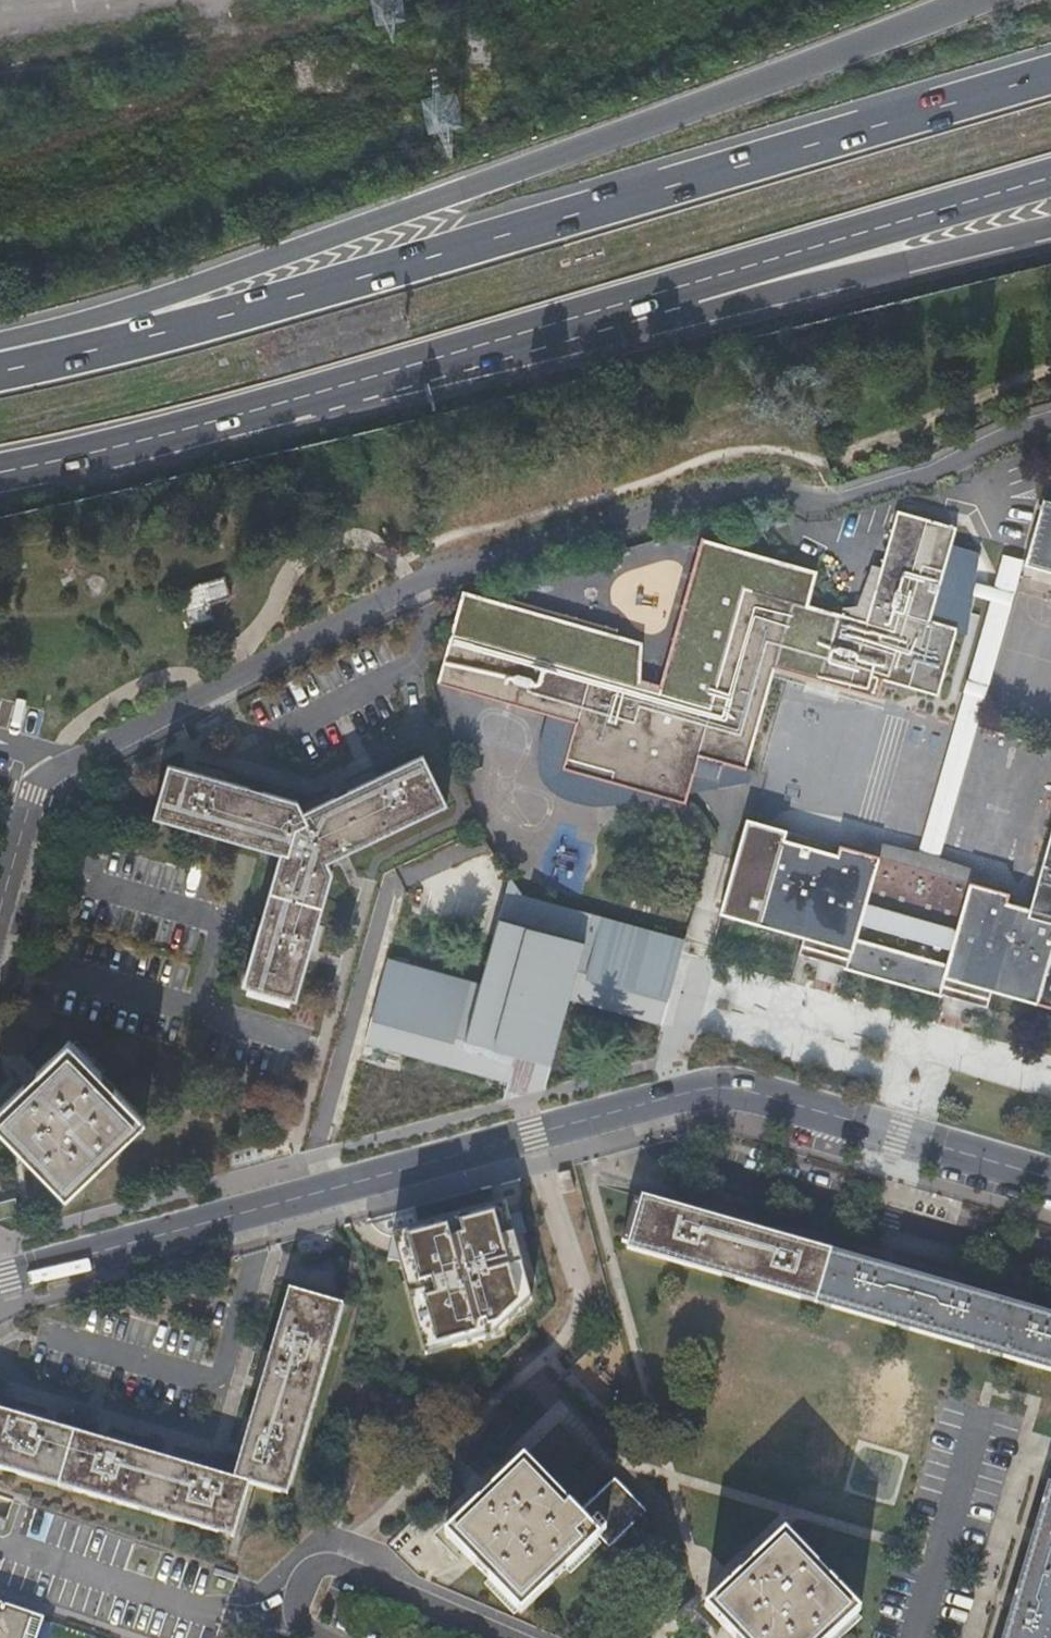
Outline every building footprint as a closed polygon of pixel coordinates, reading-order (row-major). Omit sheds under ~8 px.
[(1042,502),(1024,566),(1050,573),(1050,504),(1042,502)] [(960,526),(897,508),(867,621),(806,604),(816,570),(701,538),(660,687),(640,682),(640,645),(614,638),(616,633),(503,601),(502,606),(461,595),(437,681),(575,720),(562,767),(683,801),(692,771),(717,779),(722,760),(745,767),(773,665),(821,679),(877,695),(883,675),(937,691),(940,683),(944,670),(956,627),(934,620),(940,598),(958,602),(971,555),(954,550),(960,526)] [(224,576),(202,582),(175,591),(187,627),(214,618),(209,603),(230,596),(224,576)] [(1000,642),(984,637),(981,636),(970,677),(968,686),(967,690),(922,854),(941,859),(1000,642)] [(243,983),(247,984),(291,995),(296,997),(331,871),(326,860),(444,802),(421,753),(303,811),(297,800),(170,763),(155,815),(280,852),(243,983)] [(940,992),(941,991),(944,982),(989,995),(992,987),(1028,998),(1050,1004),(1050,846),(1046,844),(1034,887),(1046,890),(1040,910),(1007,900),(1009,892),(986,886),(918,866),(864,851),(839,844),(837,854),(783,838),(786,829),(747,819),(722,910),(762,922),(806,935),(802,943),(849,956),(847,965),(940,992)] [(839,844),(786,829),(783,838),(837,854),(839,844)] [(941,859),(922,854),(913,851),(867,839),(864,851),(918,866),(986,886),(989,872),(941,859)] [(479,985),(387,958),(362,1044),(504,1085),(501,1097),(504,1097),(509,1077),(542,1086),(566,1000),(660,1026),(674,976),(680,952),(684,939),(521,893),(510,876),(479,985)] [(801,952),(847,965),(849,956),(802,943),(801,952)] [(986,1004),(989,995),(944,982),(941,991),(986,1004)] [(291,995),(247,984),(245,992),(289,1004),(291,995)] [(70,1041),(0,1108),(0,1123),(67,1193),(144,1119),(70,1041)] [(509,1077),(504,1097),(523,1091),(542,1086),(509,1077)] [(816,1303),(831,1252),(644,1198),(629,1249),(816,1303)] [(19,1214),(15,1199),(0,1202),(0,1219),(19,1214)] [(495,1206),(392,1236),(386,1258),(401,1263),(425,1355),(494,1338),(532,1299),(514,1235),(526,1232),(521,1214),(499,1220),(495,1206)] [(831,1252),(816,1303),(1050,1371),(1050,1315),(831,1252)] [(233,1536),(249,1483),(282,1493),(287,1476),(294,1478),(344,1305),(291,1290),(235,1479),(0,1411),(0,1468),(233,1536)] [(526,1458),(446,1534),(522,1613),(600,1535),(612,1546),(648,1511),(617,1479),(580,1514),(526,1458)] [(287,1476),(282,1493),(289,1495),(294,1478),(287,1476)] [(1049,1480),(1002,1637),(1050,1637),(1050,1481),(1049,1480)] [(707,1605),(738,1637),(830,1637),(860,1610),(785,1531),(707,1605)] [(40,1619),(0,1606),(0,1637),(34,1637),(40,1619)]
